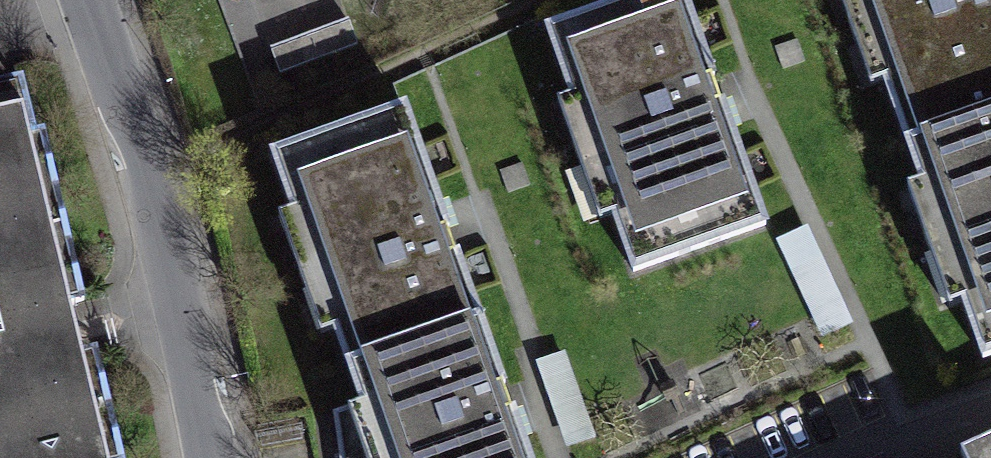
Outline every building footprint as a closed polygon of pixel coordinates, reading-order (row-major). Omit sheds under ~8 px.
[(245,68),(272,58),(267,43),(353,12),(348,0),(220,0),(245,68)] [(760,223),(722,119),(679,0),(617,0),(547,25),(635,268),(760,223)] [(909,149),(990,121),(990,0),(857,0),(909,149)] [(354,22),(270,43),(278,72),(361,50),(354,22)] [(358,376),(488,333),(456,239),(410,102),(280,145),(358,376)] [(35,106),(0,114),(0,457),(113,457),(35,106)] [(909,149),(982,362),(990,359),(990,121),(909,149)] [(488,333),(358,376),(363,397),(342,405),(348,457),(532,457),(522,430),(488,333)] [(963,443),(970,457),(990,457),(990,431),(963,443)]
